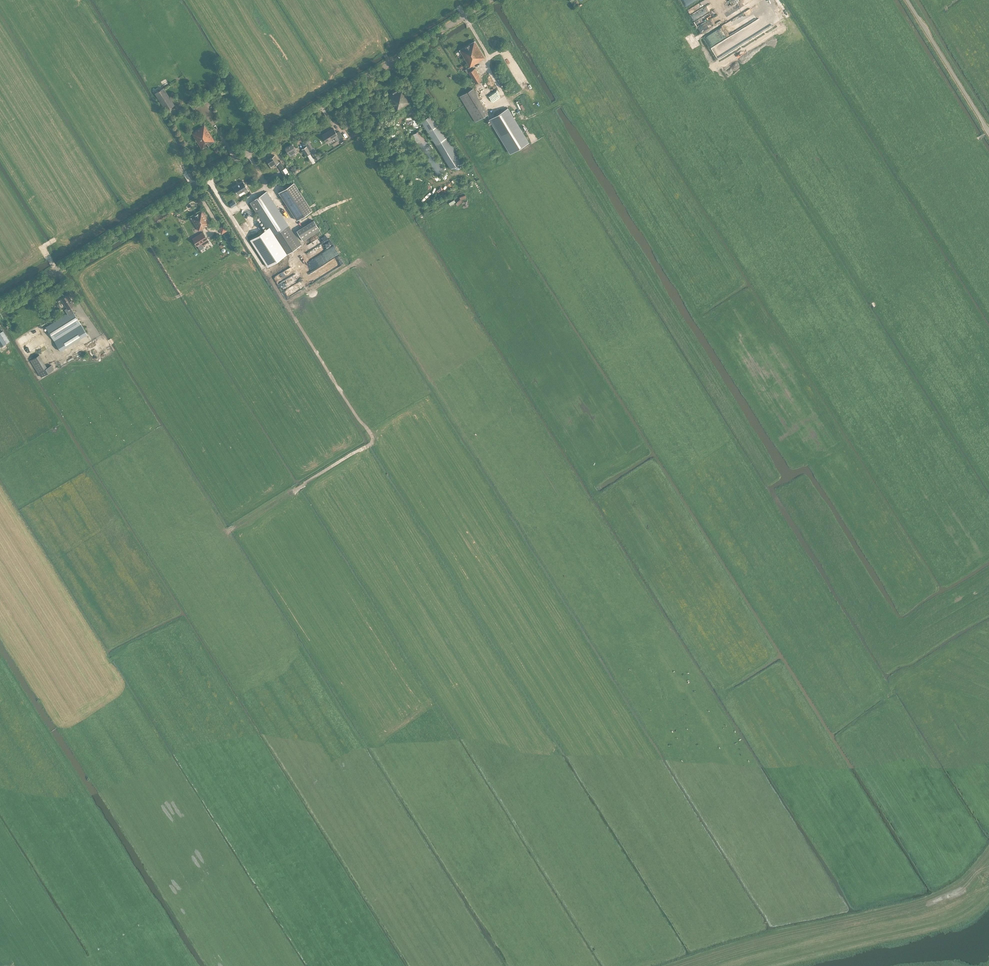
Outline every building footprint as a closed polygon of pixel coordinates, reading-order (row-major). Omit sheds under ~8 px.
[(717,14),(701,22),(700,18),(695,21),(700,31),(721,21),(717,14)] [(470,67),(486,57),(475,40),(460,50),(470,67)] [(475,83),(482,79),(475,68),(468,72),(475,83)] [(505,80),(502,75),(496,78),(500,83),(505,80)] [(386,95),(397,112),(409,105),(408,104),(413,102),(403,85),(386,95)] [(175,104),(163,87),(155,93),(166,110),(175,104)] [(460,96),(476,121),(489,113),(473,88),(460,96)] [(193,110),(207,102),(204,96),(199,99),(199,98),(190,104),(193,110)] [(418,110),(422,117),(429,113),(425,106),(418,110)] [(507,108),(490,118),(511,153),(528,142),(507,108)] [(435,112),(421,120),(451,168),(464,160),(435,112)] [(202,149),(214,141),(204,124),(191,132),(202,149)] [(322,134),(327,142),(337,135),(340,139),(343,137),(339,131),(336,132),(333,127),(322,134)] [(412,134),(433,169),(437,175),(446,170),(420,129),(412,134)] [(314,156),(317,154),(310,143),(307,146),(314,156)] [(285,148),(290,156),(293,154),(294,156),(296,155),(295,153),(297,151),(292,144),(285,148)] [(306,155),(310,152),(306,146),(302,149),(306,155)] [(280,169),(283,167),(281,163),(282,163),(280,160),(279,161),(274,155),(266,160),(271,167),(274,165),(277,163),(278,165),(280,169)] [(233,187),(238,194),(243,190),(245,193),(249,190),(247,188),(243,181),(233,187)] [(294,182),(278,192),(296,220),(312,210),(294,182)] [(267,191),(250,202),(267,229),(251,239),(268,266),(301,244),(267,191)] [(199,230),(210,223),(202,210),(191,217),(199,230)] [(303,241),(320,230),(313,220),(296,230),(303,241)] [(221,234),(227,230),(224,225),(218,228),(221,234)] [(202,232),(201,232),(192,238),(197,245),(201,243),(203,245),(209,241),(202,232)] [(328,259),(339,254),(335,246),(321,252),(322,255),(325,253),(328,259)] [(319,275),(317,270),(310,272),(313,280),(323,277),(322,274),(319,275)] [(45,327),(60,351),(87,334),(71,307),(74,304),(68,294),(61,298),(67,308),(65,309),(67,313),(45,327)] [(33,332),(18,340),(20,344),(35,337),(33,332)] [(23,348),(25,352),(38,346),(35,341),(23,348)] [(30,359),(38,372),(47,367),(39,354),(30,359)] [(47,367),(38,372),(41,377),(54,369),(51,364),(47,367)]
